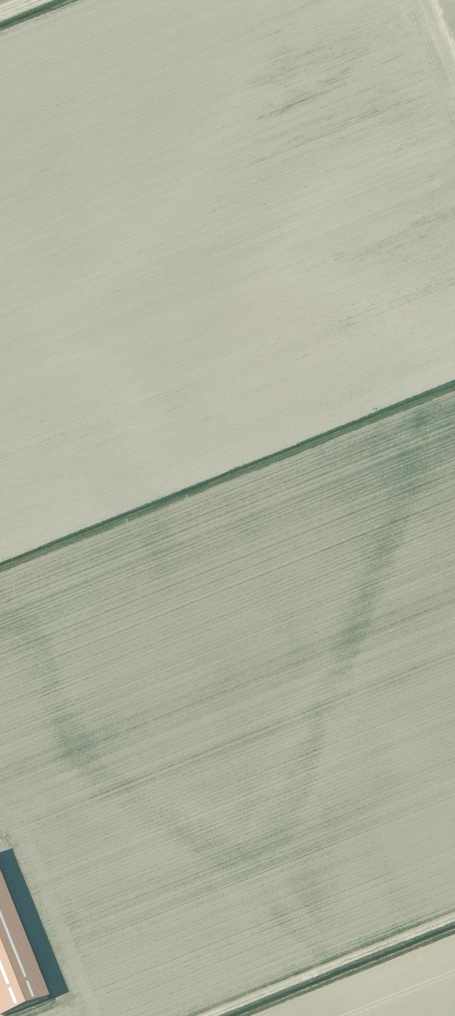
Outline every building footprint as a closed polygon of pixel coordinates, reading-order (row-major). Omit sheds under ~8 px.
[(1,1015),(2,1015),(47,998),(0,879),(0,1012),(1,1015)]
